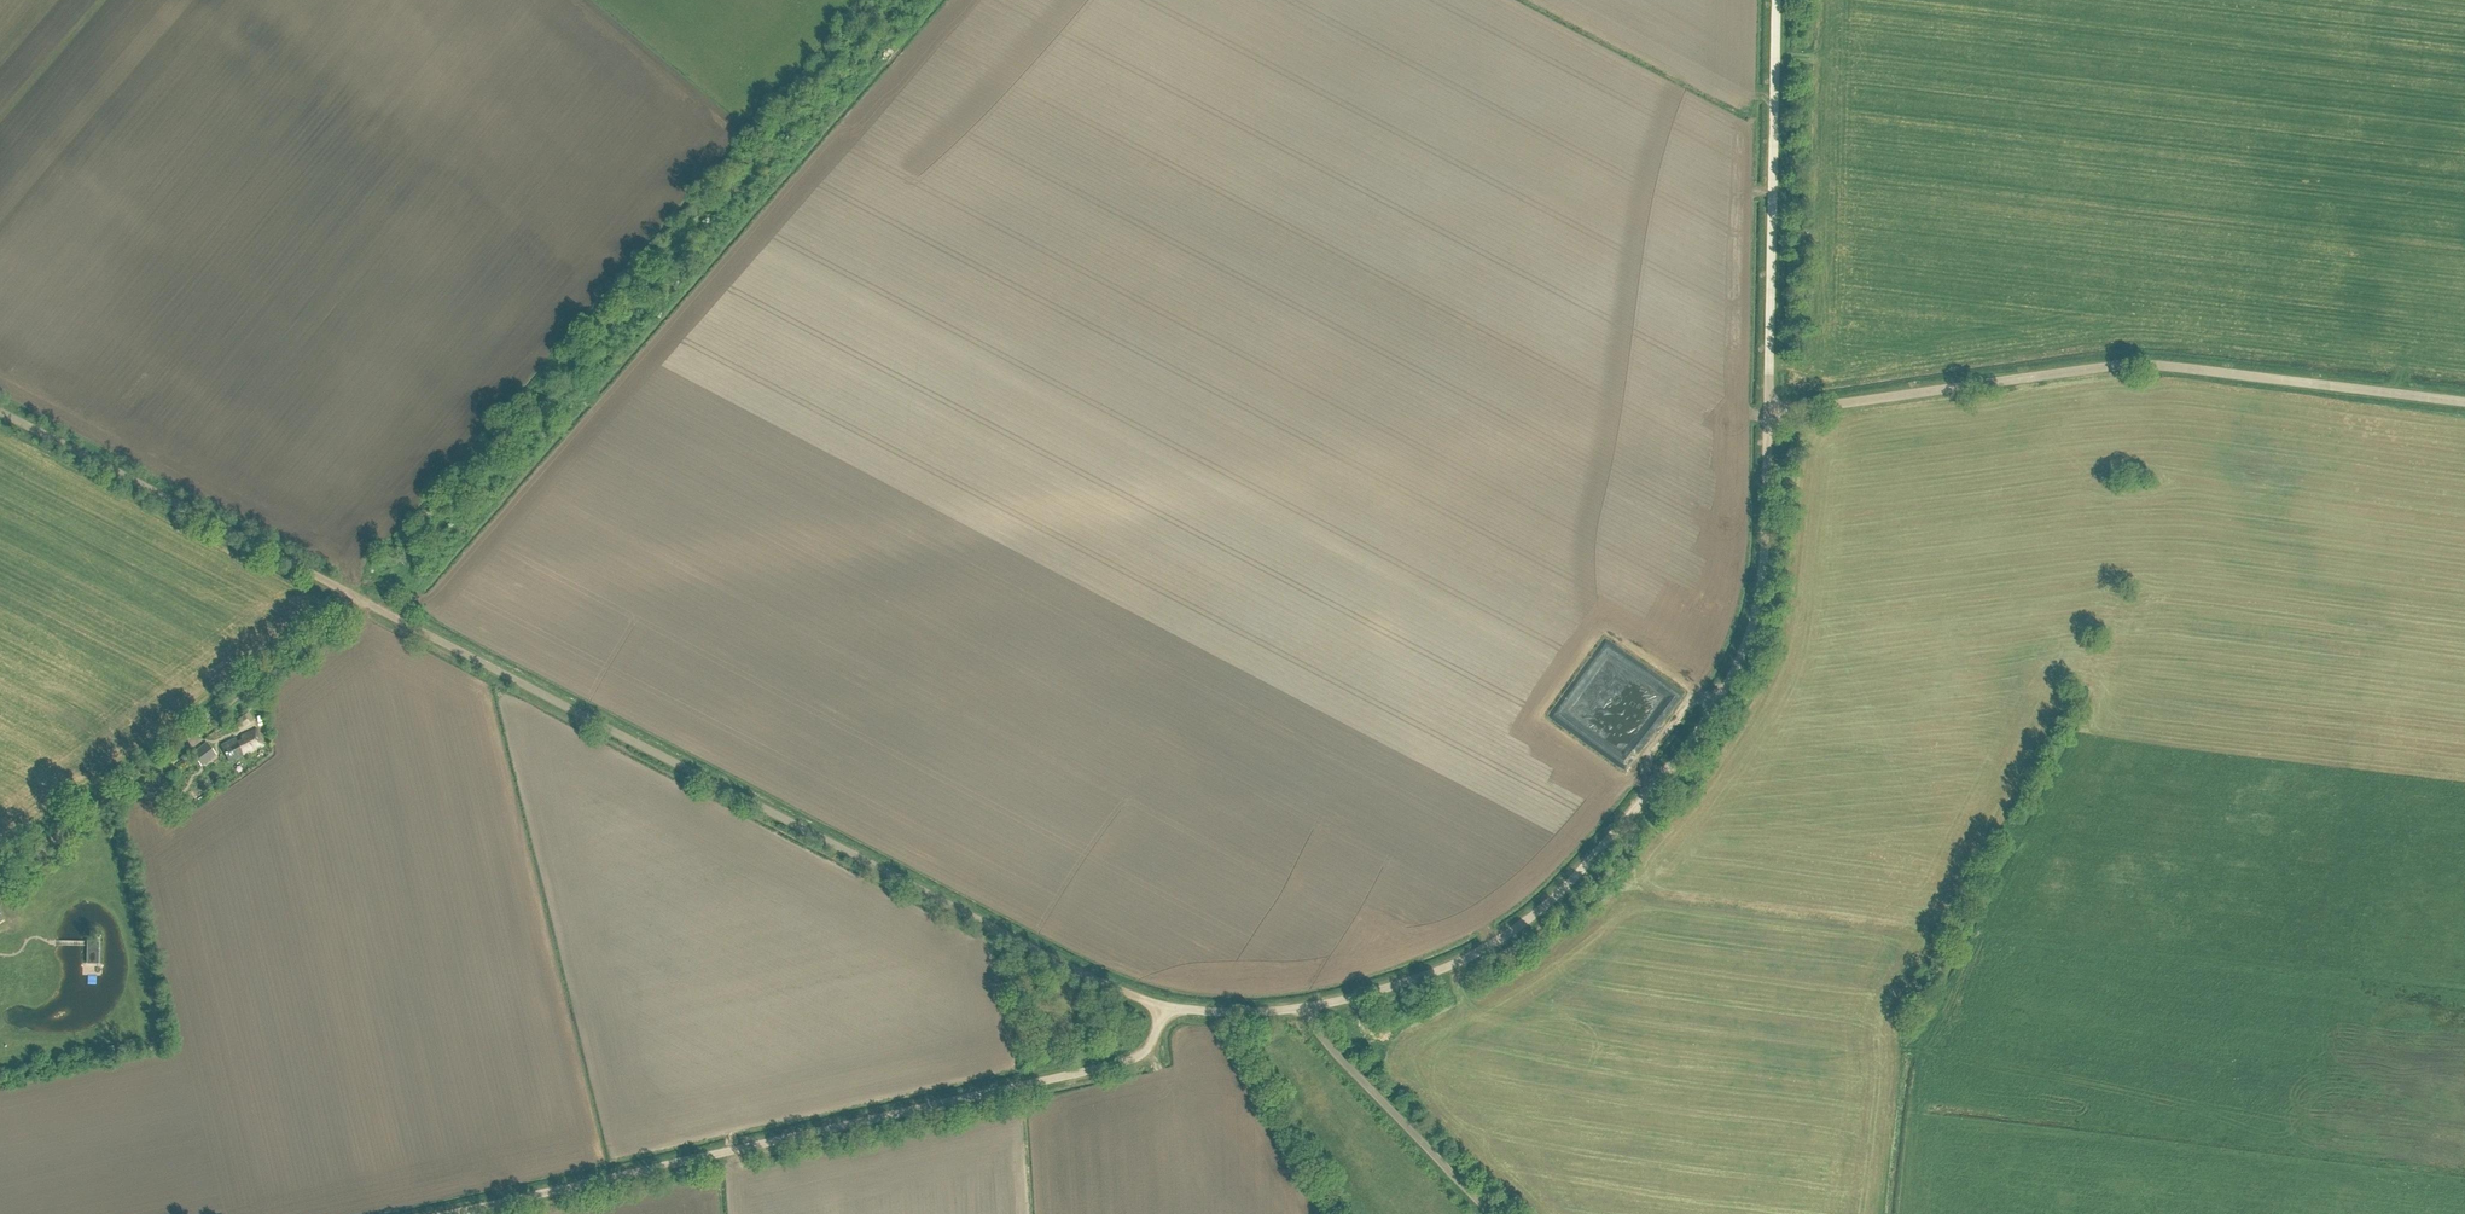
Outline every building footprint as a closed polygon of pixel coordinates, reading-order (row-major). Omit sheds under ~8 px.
[(1611,737),(1639,707),(1628,697),(1616,700),(1610,706),(1610,704),(1613,701),(1604,693),(1589,696),(1592,710),(1599,709),(1601,717),(1592,719),(1611,737)] [(232,721),(234,723),(239,731),(249,724),(255,720),(249,711),(232,721)] [(230,762),(263,746),(256,729),(241,736),(243,740),(236,743),(234,739),(222,745),(230,762)] [(197,762),(203,757),(198,751),(192,756),(197,762)] [(99,941),(87,941),(86,964),(98,964),(99,941)] [(1435,957),(1438,968),(1447,966),(1445,955),(1435,957)]
